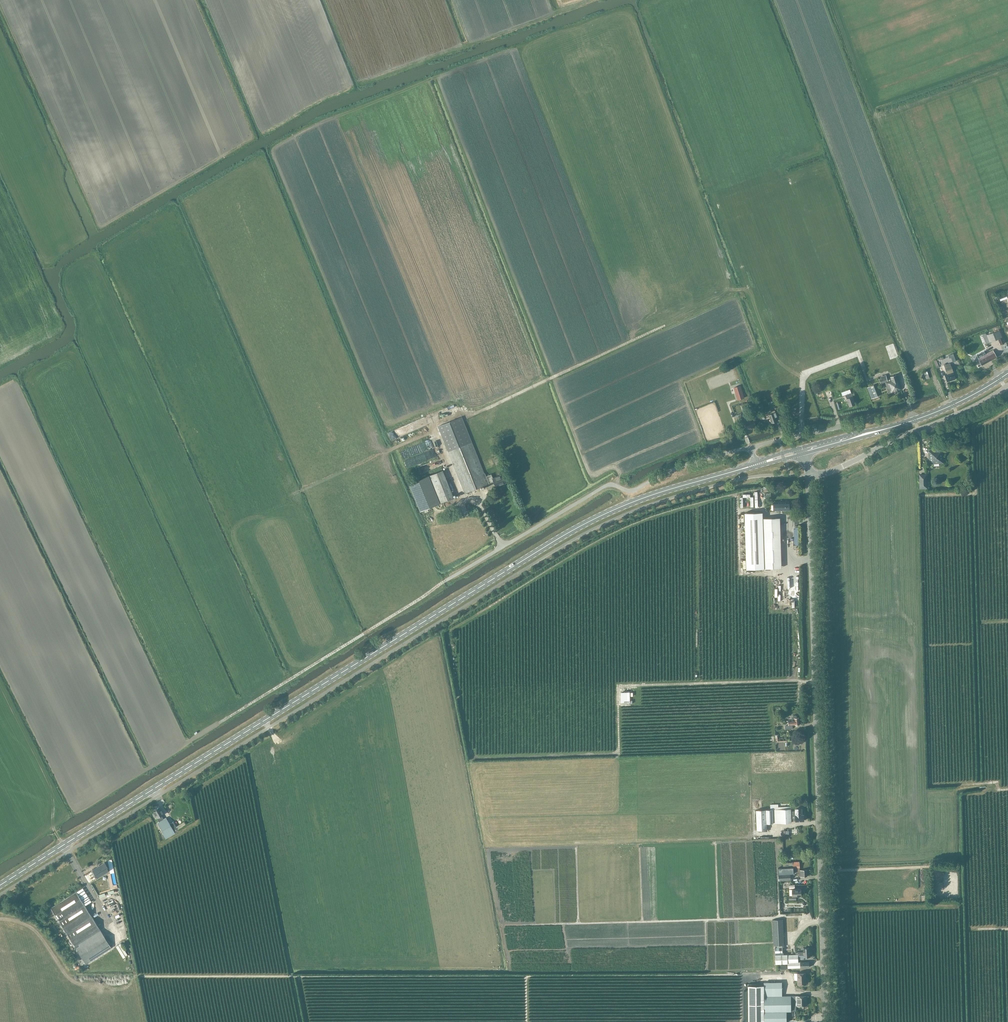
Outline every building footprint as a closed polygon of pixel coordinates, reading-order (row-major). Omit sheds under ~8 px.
[(1000,331),(987,335),(990,342),(999,339),(1001,345),(1004,344),(1000,331)] [(977,355),(979,358),(978,358),(982,365),(997,357),(993,350),(987,353),(985,351),(977,355)] [(946,364),(944,364),(947,373),(945,374),(948,382),(957,379),(951,363),(946,365),(946,364)] [(922,373),(924,380),(930,378),(928,371),(922,373)] [(886,375),(881,377),(883,383),(886,382),(890,393),(902,389),(899,381),(897,375),(891,377),(888,378),(886,375)] [(873,385),(867,387),(872,399),(878,396),(873,385)] [(741,386),(734,388),(738,400),(744,398),(741,386)] [(846,395),(850,406),(856,404),(852,393),(846,395)] [(765,410),(761,412),(763,419),(770,417),(772,423),(779,421),(777,417),(778,417),(776,410),(773,411),(772,411),(769,412),(769,413),(767,414),(766,410),(765,410)] [(750,420),(746,422),(748,429),(752,427),(752,429),(758,427),(752,413),(748,415),(750,420)] [(736,416),(740,426),(745,424),(742,414),(736,416)] [(439,427),(448,451),(472,442),(462,417),(439,427)] [(416,443),(417,445),(402,452),(405,459),(429,448),(425,439),(416,443)] [(472,442),(448,451),(465,493),(489,484),(489,483),(486,476),(487,476),(486,473),(484,474),(472,442)] [(929,451),(930,464),(943,463),(942,450),(929,451)] [(420,474),(431,469),(428,463),(417,468),(420,474)] [(430,475),(441,503),(454,498),(443,470),(430,475)] [(487,476),(486,476),(489,483),(494,481),(496,487),(507,482),(504,473),(493,477),(492,474),(487,476)] [(409,482),(420,511),(440,504),(428,474),(409,482)] [(789,502),(773,503),(773,511),(789,511),(789,502)] [(763,513),(745,513),(747,569),(764,569),(764,562),(763,519),(763,513)] [(780,518),(763,519),(764,562),(781,562),(780,518)] [(789,725),(785,726),(785,729),(793,728),(793,725),(800,724),(799,718),(797,718),(797,717),(796,715),(793,716),(792,718),(791,719),(791,720),(788,721),(789,725)] [(153,811),(159,822),(164,819),(162,815),(164,814),(159,807),(158,808),(157,807),(155,808),(155,809),(153,811)] [(791,809),(772,809),(773,823),(791,822),(791,821),(791,819),(791,809)] [(792,811),(792,819),(791,819),(791,821),(804,821),(804,814),(802,815),(802,809),(795,809),(795,811),(792,811)] [(767,823),(766,810),(756,810),(757,830),(767,829),(767,823)] [(159,822),(158,823),(164,833),(162,833),(165,838),(178,831),(173,821),(170,824),(166,818),(164,819),(159,822)] [(783,868),(778,868),(778,875),(779,880),(791,880),(790,873),(799,873),(798,870),(800,870),(799,862),(793,862),(793,866),(784,866),(783,866),(783,868)] [(109,870),(105,863),(98,867),(99,867),(93,871),(97,878),(109,871),(112,875),(114,873),(112,869),(109,870)] [(796,897),(801,896),(801,889),(792,890),(789,890),(789,896),(789,900),(796,900),(796,897)] [(51,908),(86,964),(111,948),(76,892),(51,908)] [(782,947),(784,946),(782,919),(773,920),(774,946),(776,946),(777,947),(775,947),(775,953),(782,952),(782,947)] [(799,952),(799,957),(805,957),(805,952),(808,951),(807,944),(797,944),(797,952),(799,952)] [(787,954),(775,955),(775,964),(788,963),(788,968),(809,967),(809,962),(799,962),(798,959),(798,955),(795,955),(795,954),(787,955),(787,954)] [(806,973),(798,973),(798,976),(798,984),(807,984),(806,977),(806,973)] [(797,1010),(797,1006),(797,996),(782,996),(782,975),(764,975),(764,984),(748,985),(748,1021),(787,1021),(786,1010),(797,1010)] [(806,996),(797,996),(797,1006),(806,1005),(806,996)]
